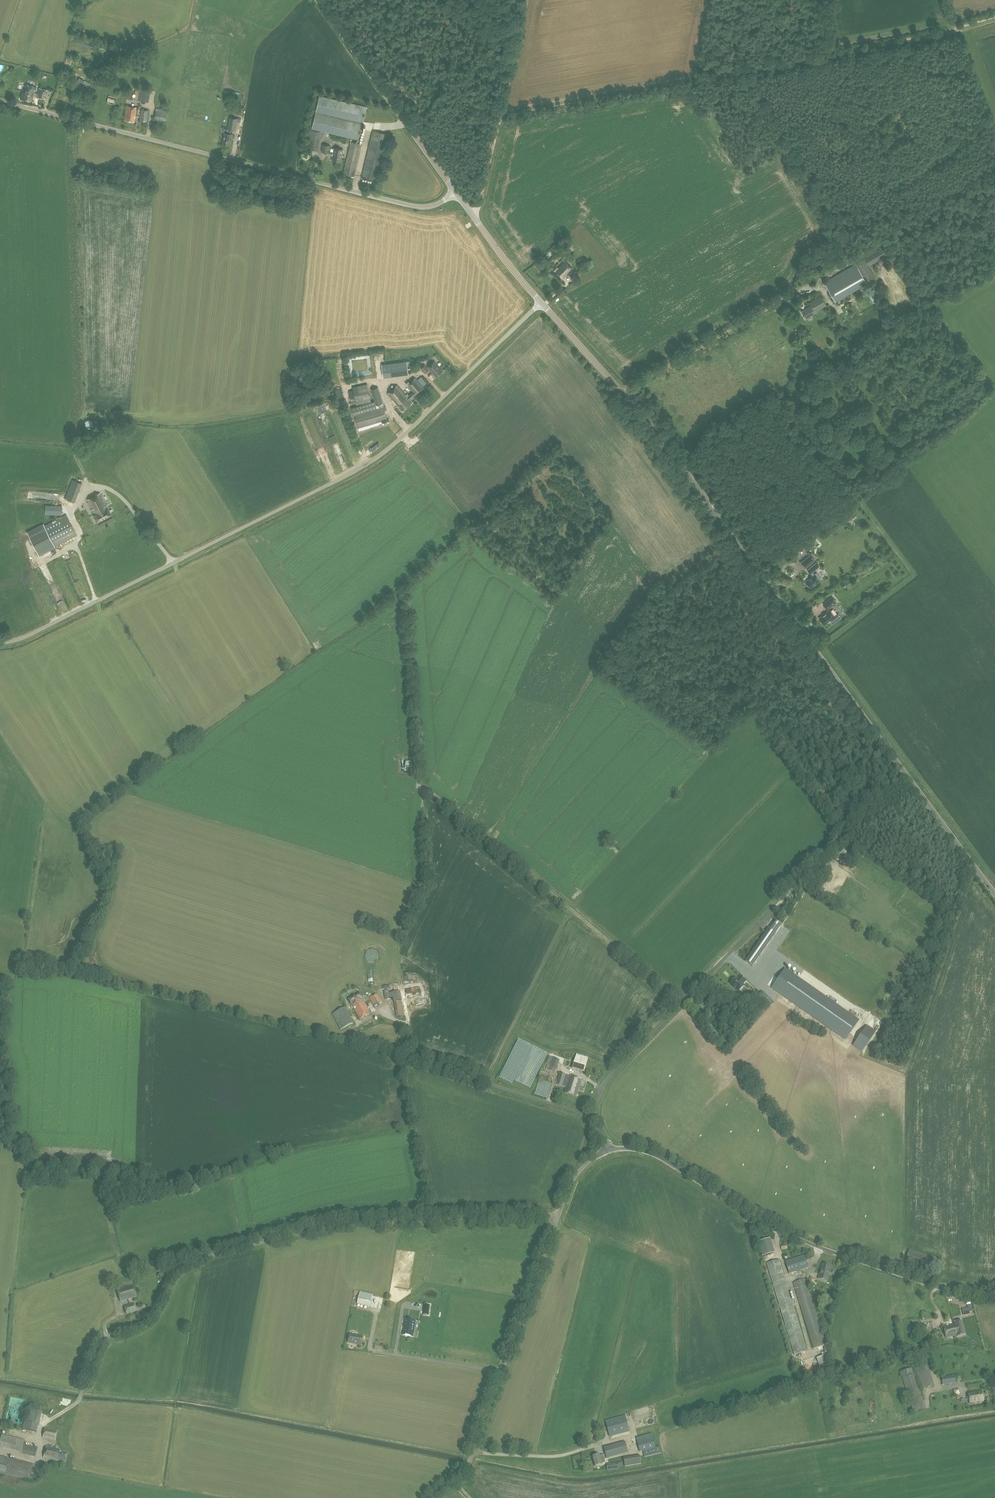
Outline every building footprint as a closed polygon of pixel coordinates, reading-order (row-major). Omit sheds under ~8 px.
[(73,90),(77,92),(81,85),(88,89),(91,84),(84,80),(83,82),(78,79),(73,90)] [(20,98),(31,101),(33,95),(45,99),(48,90),(39,88),(37,94),(34,93),(35,87),(25,84),(23,92),(22,91),(20,98)] [(137,99),(148,101),(150,90),(138,89),(135,88),(135,92),(138,92),(137,99)] [(106,103),(115,105),(117,98),(108,95),(106,103)] [(312,129),(359,140),(367,107),(320,95),(312,129)] [(124,120),(134,122),(136,112),(137,107),(127,106),(124,120)] [(154,119),(166,121),(168,110),(156,108),(154,119)] [(139,120),(147,122),(148,110),(141,109),(139,120)] [(222,143),(230,144),(231,138),(232,138),(233,134),(230,134),(231,130),(236,131),(238,118),(229,117),(227,129),(228,129),(227,133),(224,133),(222,143)] [(309,149),(318,151),(320,136),(321,132),(307,129),(305,137),(311,138),(309,149)] [(362,177),(379,182),(391,135),(373,130),(362,177)] [(343,174),(355,176),(362,144),(351,141),(343,174)] [(321,151),(329,153),(330,145),(322,144),(321,151)] [(332,160),(341,162),(343,149),(334,148),(332,160)] [(824,282),(836,301),(867,283),(876,277),(870,266),(888,256),(883,247),(874,252),(864,258),(865,259),(824,282)] [(549,260),(552,263),(557,258),(554,255),(549,260)] [(553,269),(563,278),(573,269),(565,261),(558,268),(556,266),(553,269)] [(780,296),(782,298),(788,295),(786,292),(785,290),(779,293),(781,295),(780,296)] [(811,305),(809,307),(802,311),(806,318),(816,313),(815,311),(826,305),(821,295),(809,302),(811,305)] [(382,365),(383,377),(408,374),(407,361),(382,365)] [(428,367),(436,376),(442,371),(434,361),(428,367)] [(398,406),(402,411),(413,402),(410,399),(423,387),(415,378),(407,385),(412,390),(413,392),(409,395),(408,393),(406,395),(397,385),(388,393),(398,406)] [(355,399),(356,405),(371,402),(368,387),(367,384),(353,387),(353,390),(349,391),(350,399),(355,398),(355,399)] [(387,419),(378,387),(371,389),(375,401),(351,408),(353,415),(354,414),(359,430),(383,423),(382,421),(387,419)] [(336,451),(342,448),(336,437),(331,440),(336,451)] [(377,444),(371,450),(374,453),(381,447),(377,444)] [(65,498),(75,502),(82,483),(72,479),(65,498)] [(94,514),(97,521),(111,514),(100,493),(87,499),(92,509),(94,514)] [(45,514),(62,515),(62,506),(45,505),(45,514)] [(66,515),(44,526),(43,524),(27,533),(39,555),(55,547),(54,546),(76,535),(66,515)] [(806,567),(815,560),(810,554),(801,562),(806,567)] [(812,575),(805,581),(811,588),(820,581),(820,580),(822,579),(817,572),(815,574),(815,573),(814,573),(813,572),(817,569),(820,566),(816,562),(807,569),(812,575)] [(72,588),(68,590),(75,609),(80,607),(72,588)] [(823,604),(828,610),(837,602),(832,596),(823,604)] [(819,618),(825,625),(835,616),(829,610),(819,618)] [(746,962),(753,966),(782,925),(776,921),(771,929),(769,928),(746,962)] [(365,955),(365,956),(365,957),(365,958),(366,958),(366,959),(366,960),(367,960),(367,961),(368,961),(369,962),(370,962),(371,962),(372,962),(373,962),(374,962),(375,962),(375,961),(376,961),(377,960),(377,959),(378,959),(378,958),(378,957),(378,956),(379,956),(378,955),(378,954),(378,953),(378,952),(377,952),(377,951),(376,951),(376,950),(375,950),(374,949),(373,949),(372,949),(371,949),(370,949),(369,949),(369,950),(368,950),(367,951),(367,952),(366,952),(366,953),(365,954),(365,955)] [(785,969),(772,988),(846,1039),(859,1021),(785,969)] [(743,987),(742,985),(745,982),(740,977),(737,980),(735,979),(734,980),(732,980),(731,982),(731,983),(729,984),(732,987),(734,989),(738,993),(743,987)] [(393,998),(396,1017),(404,1016),(400,991),(389,994),(388,990),(383,991),(385,999),(393,998)] [(756,998),(768,1009),(773,1003),(762,992),(756,998)] [(352,1004),(360,1020),(370,1014),(362,999),(363,999),(360,994),(349,999),(351,1004),(352,1004)] [(370,998),(375,1006),(382,1002),(377,994),(370,998)] [(698,1005),(706,1012),(706,1011),(711,1007),(711,1006),(704,999),(698,1005)] [(333,1014),(341,1029),(353,1023),(345,1008),(333,1014)] [(875,1047),(879,1040),(864,1031),(860,1038),(875,1047)] [(545,1069),(555,1073),(559,1060),(549,1055),(545,1064),(547,1064),(545,1069)] [(572,1068),(584,1072),(588,1058),(576,1055),(572,1068)] [(564,1093),(576,1096),(582,1080),(560,1073),(556,1084),(566,1087),(564,1093)] [(762,1256),(774,1253),(770,1238),(758,1242),(762,1256)] [(906,1261),(934,1270),(938,1259),(909,1249),(906,1261)] [(785,1261),(789,1274),(808,1268),(804,1255),(785,1261)] [(767,1263),(795,1354),(807,1351),(779,1259),(767,1263)] [(818,1279),(827,1281),(831,1266),(823,1263),(819,1277),(818,1279)] [(794,1283),(814,1349),(826,1345),(806,1279),(794,1283)] [(117,1290),(120,1301),(136,1297),(133,1285),(117,1290)] [(357,1304),(369,1306),(372,1294),(360,1291),(357,1304)] [(134,1304),(124,1307),(127,1314),(136,1311),(134,1304)] [(968,1308),(962,1309),(964,1316),(970,1314),(970,1312),(972,1311),(971,1305),(967,1306),(968,1308)] [(413,1336),(415,1321),(406,1319),(403,1335),(406,1335),(406,1336),(407,1336),(407,1335),(410,1336),(413,1336)] [(954,1324),(953,1324),(956,1337),(965,1335),(961,1320),(954,1322),(954,1324)] [(911,1326),(911,1333),(927,1331),(926,1324),(911,1326)] [(943,1327),(946,1338),(954,1336),(955,1337),(956,1337),(953,1324),(943,1327)] [(348,1343),(362,1345),(363,1336),(350,1334),(348,1343)] [(816,1358),(821,1372),(831,1369),(827,1355),(816,1358)] [(808,1369),(815,1367),(814,1360),(806,1361),(808,1369)] [(915,1367),(922,1389),(934,1385),(927,1363),(915,1367)] [(914,1412),(926,1408),(923,1396),(922,1397),(913,1368),(901,1372),(914,1412)] [(941,1377),(942,1385),(955,1383),(954,1375),(941,1377)] [(968,1393),(970,1403),(983,1401),(982,1391),(968,1393)] [(42,1412),(27,1409),(23,1429),(36,1432),(38,1423),(39,1424),(42,1412)] [(606,1421),(610,1436),(629,1431),(625,1416),(606,1421)] [(43,1438),(55,1441),(58,1430),(45,1427),(43,1438)] [(636,1438),(640,1452),(643,1451),(655,1448),(652,1434),(636,1438)] [(35,1457),(37,1448),(23,1444),(24,1440),(1,1435),(0,1441),(0,1445),(22,1450),(21,1454),(35,1457)] [(625,1442),(604,1447),(606,1454),(607,1458),(628,1453),(625,1442)] [(57,1460),(65,1462),(67,1452),(59,1450),(59,1449),(46,1446),(44,1458),(56,1461),(57,1460)] [(661,1453),(659,1447),(655,1448),(643,1451),(644,1457),(660,1453),(661,1453)] [(600,1455),(593,1456),(595,1466),(602,1465),(602,1463),(605,1462),(603,1455),(600,1456),(600,1455)] [(627,1465),(642,1462),(641,1455),(625,1458),(627,1465)] [(33,1481),(34,1475),(31,1474),(33,1464),(1,1457),(0,1459),(0,1473),(33,1481)]
